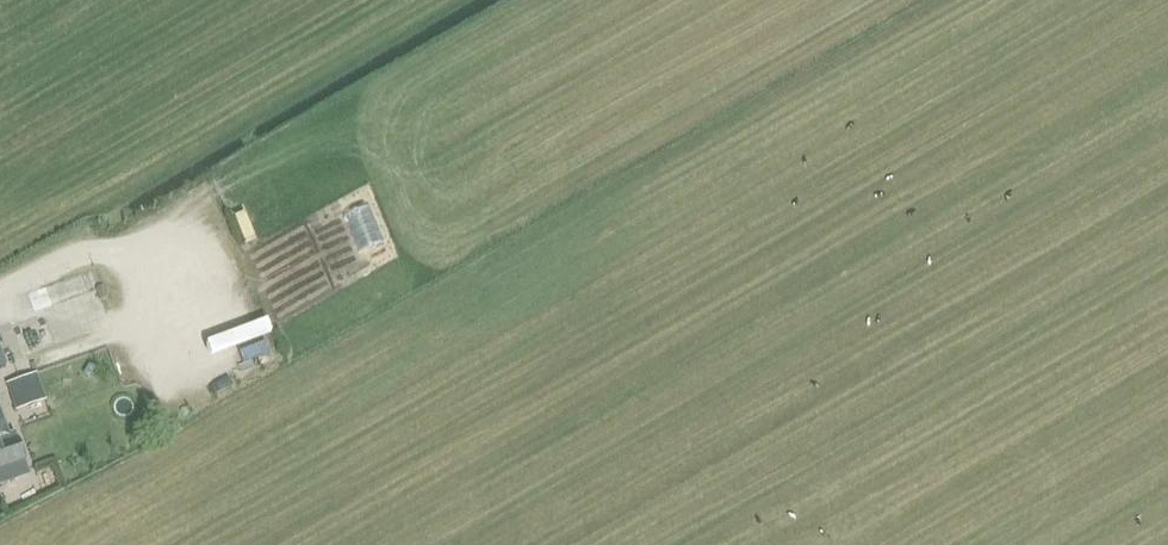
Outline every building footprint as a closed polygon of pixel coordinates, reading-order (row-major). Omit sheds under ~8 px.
[(1,391),(8,409),(26,402),(20,384),(1,391)] [(1,410),(0,410),(0,471),(26,462),(16,434),(10,435),(1,410)]
